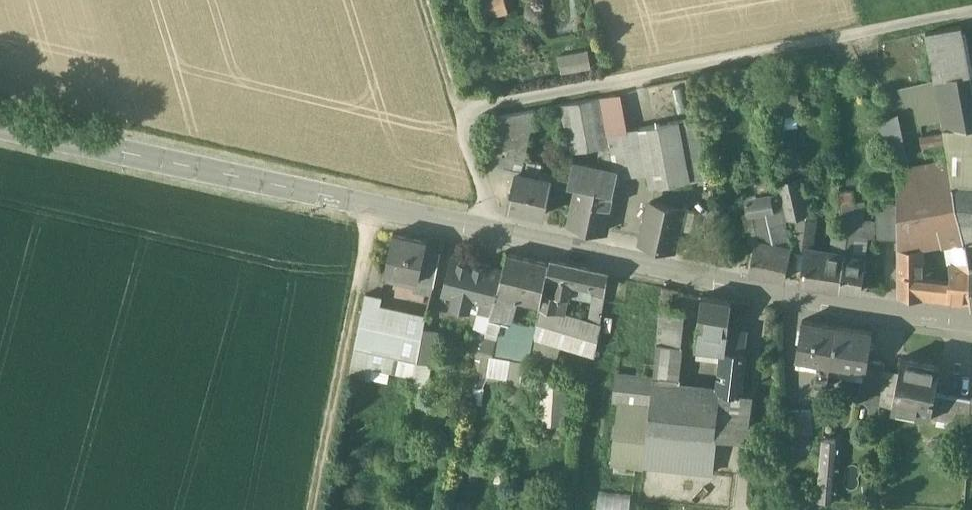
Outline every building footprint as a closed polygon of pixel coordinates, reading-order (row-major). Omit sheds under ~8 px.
[(485,18),(510,14),(507,0),(482,0),(485,18)] [(934,79),(964,74),(971,72),(971,71),(964,23),(924,30),(934,79)] [(560,56),(563,72),(591,67),(588,51),(560,56)] [(782,102),(776,103),(776,117),(798,115),(789,57),(775,60),(782,102)] [(950,160),(966,241),(969,261),(971,261),(971,119),(964,74),(934,79),(942,119),(950,160)] [(942,119),(934,79),(897,86),(904,102),(916,108),(918,122),(942,119)] [(560,100),(571,156),(587,152),(589,164),(609,161),(610,168),(620,170),(619,174),(646,170),(650,188),(672,183),(660,124),(626,129),(615,90),(560,100)] [(536,107),(494,110),(488,162),(516,171),(522,173),(536,107)] [(899,113),(881,121),(892,147),(910,140),(899,113)] [(697,117),(660,124),(672,183),(711,175),(697,117)] [(571,156),(559,156),(558,174),(571,174),(571,156)] [(950,160),(894,165),(895,202),(896,242),(897,248),(925,247),(943,240),(944,245),(966,241),(950,160)] [(589,164),(574,161),(570,181),(580,183),(580,182),(615,190),(619,174),(620,170),(610,168),(589,164)] [(555,173),(541,170),(540,177),(553,180),(555,173)] [(522,173),(516,171),(508,206),(546,215),(553,180),(540,177),(522,173)] [(780,187),(786,217),(798,217),(814,219),(803,173),(778,177),(780,187)] [(754,182),(755,192),(770,189),(780,187),(778,177),(754,182)] [(607,232),(615,190),(580,182),(580,183),(571,224),(607,232)] [(780,187),(770,189),(771,194),(751,197),(748,198),(750,213),(745,214),(751,242),(757,243),(758,240),(792,247),(786,217),(780,187)] [(849,223),(848,236),(869,239),(896,242),(895,202),(876,202),(876,219),(864,221),(862,201),(855,201),(854,188),(839,190),(841,223),(849,223)] [(684,208),(652,201),(643,241),(675,249),(678,234),(684,208)] [(695,210),(684,208),(678,234),(691,236),(695,210)] [(814,219),(798,217),(793,248),(799,266),(804,267),(806,250),(810,250),(814,219)] [(430,250),(431,242),(399,236),(391,281),(423,287),(430,250)] [(848,236),(846,256),(867,259),(869,239),(848,236)] [(792,247),(758,240),(757,243),(751,272),(787,279),(793,248),(792,247)] [(966,241),(944,245),(947,264),(950,263),(969,261),(966,241)] [(925,247),(897,248),(898,297),(935,300),(935,299),(938,279),(925,278),(925,247)] [(438,251),(430,250),(423,287),(432,288),(438,251)] [(810,250),(806,250),(804,267),(802,283),(842,288),(846,256),(810,250)] [(549,263),(508,253),(504,269),(498,293),(491,315),(487,330),(499,333),(502,318),(508,320),(514,300),(510,298),(512,292),(528,296),(541,304),(549,263)] [(867,259),(846,256),(842,288),(863,291),(867,259)] [(491,266),(454,257),(445,293),(456,295),(454,303),(470,307),(472,299),(481,301),(491,266)] [(576,264),(552,259),(546,292),(561,295),(570,296),(573,281),(595,285),(608,287),(610,271),(597,268),(575,264),(576,264)] [(950,263),(952,273),(950,281),(951,281),(949,301),(971,303),(971,288),(971,264),(970,265),(969,261),(950,263)] [(481,301),(481,302),(475,327),(487,330),(491,315),(498,293),(504,269),(491,266),(481,301)] [(950,281),(938,279),(935,299),(949,301),(951,281),(950,281)] [(424,330),(432,288),(423,287),(391,281),(388,298),(367,295),(353,375),(376,379),(378,367),(416,373),(424,330)] [(603,326),(608,287),(595,285),(589,324),(599,325),(603,326)] [(561,295),(546,292),(535,348),(551,351),(561,295)] [(551,351),(535,348),(532,362),(557,369),(561,345),(599,358),(599,325),(589,324),(566,313),(570,296),(561,295),(551,351)] [(733,301),(704,296),(698,346),(727,350),(731,326),(733,301)] [(688,309),(663,305),(662,318),(686,321),(688,309)] [(537,327),(511,319),(511,321),(508,320),(502,318),(499,333),(495,352),(531,358),(533,348),(537,327)] [(686,321),(662,318),(659,353),(681,356),(686,321)] [(837,327),(802,322),(797,358),(820,362),(831,364),(837,327)] [(731,326),(727,350),(723,383),(722,393),(741,395),(749,328),(731,326)] [(521,408),(531,358),(495,352),(499,333),(487,330),(475,327),(462,400),(480,405),(485,380),(512,384),(508,405),(521,408)] [(873,333),(837,327),(831,364),(831,366),(867,371),(873,333)] [(441,333),(424,330),(416,373),(415,383),(431,386),(441,333)] [(681,356),(659,353),(656,375),(649,433),(686,437),(683,464),(717,468),(721,440),(749,443),(754,396),(741,395),(722,393),(723,383),(679,378),(681,356)] [(942,366),(903,359),(894,406),(934,414),(942,366)] [(886,362),(873,361),(869,386),(883,388),(886,362)] [(831,364),(820,362),(816,387),(827,389),(831,366),(831,364)] [(649,433),(656,375),(617,373),(614,404),(621,405),(612,465),(644,468),(649,433)] [(569,379),(539,377),(539,395),(532,396),(532,406),(537,406),(538,423),(568,423),(569,379)] [(795,410),(794,444),(814,444),(814,410),(795,410)] [(636,493),(600,491),(599,509),(635,509),(636,493)] [(443,509),(470,509),(471,501),(444,498),(443,509)]
